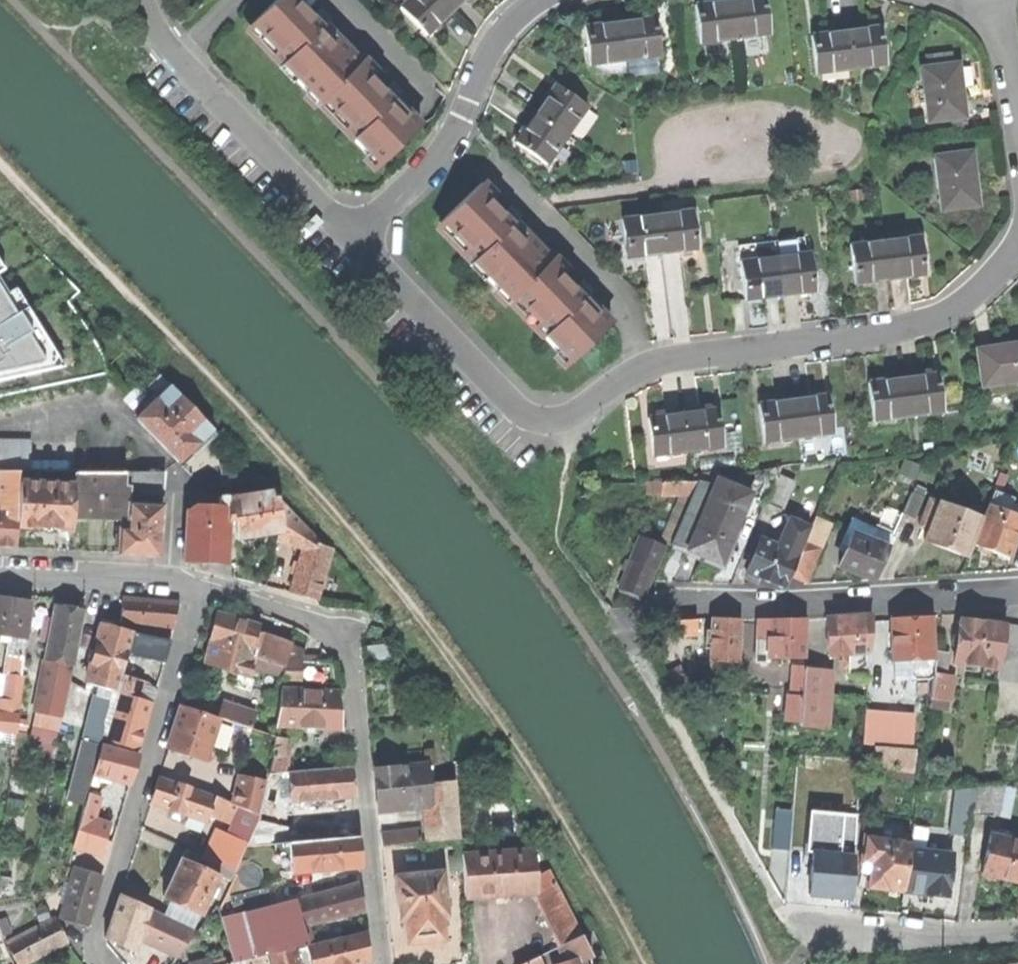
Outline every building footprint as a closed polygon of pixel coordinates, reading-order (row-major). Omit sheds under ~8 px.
[(381,162),(419,125),(370,74),(373,71),(367,64),(361,58),(358,61),(336,38),(332,42),(318,28),(322,24),(309,11),(298,0),(299,0),(274,0),(263,10),(252,21),(277,47),(273,51),(320,99),(325,94),(349,120),(345,124),(381,162)] [(263,10),(274,0),(253,0),(263,10)] [(425,32),(438,20),(451,7),(444,0),(405,0),(399,6),(425,32)] [(695,4),(700,42),(734,37),(730,0),(723,0),(711,2),(695,4)] [(734,37),(770,33),(766,0),(730,0),(734,37)] [(637,19),(621,21),(625,59),(660,55),(657,17),(637,19)] [(602,23),(586,24),(590,62),(595,62),(625,59),(621,21),(602,23)] [(863,30),(847,32),(851,69),(886,64),(881,28),(863,30)] [(826,35),(810,37),(815,73),(851,69),(847,32),(826,35)] [(627,71),(625,59),(595,62),(595,66),(606,73),(627,71)] [(959,63),(922,68),(928,120),(965,116),(962,89),(959,63)] [(546,96),(537,110),(569,132),(587,105),(556,83),(546,96)] [(515,141),(547,163),(569,132),(537,110),(525,127),(515,141)] [(973,151),(935,155),(942,209),(979,204),(976,176),(973,151)] [(538,320),(574,356),(611,320),(562,270),(566,267),(560,261),(554,255),(550,259),(528,236),(523,240),(510,227),(514,222),(504,212),(491,199),(495,194),(482,181),(445,217),(471,244),(467,247),(513,294),(517,290),(543,316),(538,320)] [(851,198),(865,197),(865,187),(850,188),(851,198)] [(693,209),(659,214),(664,252),(683,249),(698,247),(693,209)] [(623,219),(628,257),(643,255),(664,252),(659,214),(623,219)] [(921,234),(887,239),(892,277),(909,275),(927,273),(921,234)] [(775,239),(777,256),(807,252),(805,236),(775,239)] [(740,244),(742,260),(777,256),(775,239),(740,244)] [(870,280),(892,277),(887,239),(850,244),(856,282),(870,280)] [(798,292),(818,290),(813,251),(807,252),(777,256),(781,294),(798,292)] [(764,296),(781,294),(777,256),(742,260),(746,298),(764,296)] [(67,366),(18,288),(11,293),(1,277),(9,272),(0,258),(0,381),(67,366)] [(981,384),(1017,379),(1017,340),(1001,343),(975,347),(981,384)] [(921,374),(903,376),(907,414),(943,409),(938,372),(921,374)] [(153,395),(157,399),(169,386),(158,375),(146,387),(153,395)] [(907,414),(903,376),(884,379),(868,380),(873,418),(907,414)] [(172,457),(177,462),(182,457),(211,430),(169,386),(157,399),(148,407),(135,419),(172,457)] [(811,395),(793,397),(798,435),(835,429),(829,392),(811,395)] [(144,403),(148,407),(157,399),(153,395),(144,403)] [(798,435),(793,397),(772,400),(758,402),(763,439),(798,435)] [(700,410),(683,412),(688,450),(724,445),(719,407),(700,410)] [(665,414),(648,417),(653,454),(688,450),(683,412),(665,414)] [(216,434),(211,430),(182,457),(187,462),(216,434)] [(27,471),(27,443),(0,443),(0,471),(19,471),(27,471)] [(758,471),(749,492),(748,493),(765,501),(776,475),(779,469),(758,471)] [(19,471),(0,471),(0,488),(18,489),(19,482),(19,471)] [(70,471),(70,485),(70,517),(96,517),(123,517),(123,494),(124,472),(70,471)] [(701,555),(719,563),(748,493),(749,492),(758,471),(716,478),(687,549),(701,555)] [(163,473),(124,472),(123,494),(162,494),(163,473)] [(792,482),(776,475),(765,501),(764,503),(780,510),(792,482)] [(670,542),(687,549),(716,478),(698,481),(692,494),(670,542)] [(646,493),(660,493),(660,481),(646,481),(646,493)] [(660,493),(681,493),(692,494),(698,481),(660,481),(660,493)] [(18,498),(17,512),(16,526),(40,527),(54,528),(54,530),(68,531),(70,517),(70,485),(19,482),(18,489),(18,498)] [(18,498),(18,489),(0,488),(0,497),(18,498)] [(270,492),(227,498),(227,507),(226,521),(234,520),(235,537),(238,537),(238,539),(242,542),(250,541),(254,537),(254,534),(262,533),(277,531),(279,521),(276,498),(271,499),(270,492)] [(681,493),(657,544),(662,546),(668,548),(670,542),(692,494),(681,493)] [(912,493),(903,513),(903,514),(914,519),(923,498),(912,493)] [(17,512),(18,498),(0,497),(0,511),(17,512)] [(317,545),(276,498),(279,521),(277,531),(275,539),(302,548),(304,541),(317,545)] [(967,556),(972,543),(982,519),(930,499),(920,523),(929,527),(924,540),(943,547),(967,556)] [(155,556),(159,506),(128,504),(126,530),(119,530),(117,553),(135,555),(155,556)] [(1007,557),(1017,529),(1017,506),(1013,504),(1009,514),(987,505),(982,519),(972,543),(979,546),(977,550),(982,552),(988,554),(989,550),(1007,557)] [(204,563),(224,564),(226,521),(227,507),(194,506),(187,511),(184,562),(204,563)] [(883,531),(884,532),(893,536),(903,514),(903,513),(892,508),(883,531)] [(17,512),(0,511),(0,546),(15,547),(16,526),(17,512)] [(840,543),(846,546),(851,534),(871,542),(876,530),(850,519),(840,543)] [(799,524),(788,551),(798,556),(803,543),(810,529),(799,524)] [(642,531),(639,537),(648,541),(651,534),(642,531)] [(884,532),(879,545),(888,549),(893,536),(884,532)] [(855,572),(875,580),(888,549),(879,545),(871,542),(851,534),(846,546),(838,565),(855,572)] [(639,537),(630,560),(653,569),(662,546),(657,544),(648,541),(639,537)] [(769,583),(784,589),(790,576),(797,557),(798,556),(788,551),(760,539),(745,572),(747,573),(758,578),(769,583)] [(317,545),(304,541),(302,548),(290,591),(300,594),(316,599),(330,549),(317,545)] [(818,550),(803,543),(798,556),(797,557),(812,564),(818,550)] [(804,582),(812,564),(797,557),(790,576),(804,582)] [(630,593),(641,597),(653,569),(630,560),(619,588),(630,593)] [(756,583),(758,578),(747,573),(745,578),(756,583)] [(1,633),(25,636),(30,601),(15,599),(5,598),(1,633)] [(124,598),(121,623),(148,625),(161,627),(174,628),(177,603),(154,601),(124,598)] [(66,607),(54,605),(51,620),(48,635),(43,659),(46,659),(71,664),(82,610),(66,607)] [(234,649),(246,654),(254,630),(247,629),(249,623),(234,618),(217,613),(211,638),(235,646),(234,649)] [(848,654),(868,654),(870,621),(871,615),(846,617),(826,618),(829,655),(848,654)] [(890,620),(892,659),(932,657),(930,617),(911,619),(890,620)] [(953,662),(999,669),(1005,623),(986,621),(959,617),(953,662)] [(41,633),(48,635),(51,620),(44,619),(41,633)] [(674,620),(675,635),(695,635),(695,619),(674,620)] [(724,619),(711,619),(711,637),(710,648),(710,660),(737,661),(738,620),(724,619)] [(780,620),(768,620),(768,658),(805,658),(805,620),(780,620)] [(868,661),(892,659),(890,620),(870,621),(868,654),(868,661)] [(1005,623),(999,669),(997,678),(1017,681),(1017,625),(1005,623)] [(86,683),(103,688),(112,690),(117,692),(120,683),(122,674),(133,635),(111,628),(103,626),(86,683)] [(254,656),(284,667),(286,661),(291,645),(291,644),(254,630),(246,654),(254,656)] [(23,655),(25,636),(1,633),(0,640),(8,641),(6,653),(23,655)] [(248,677),(254,656),(246,654),(234,649),(210,641),(205,661),(238,673),(248,677)] [(304,649),(291,645),(286,661),(301,661),(303,654),(304,649)] [(935,649),(932,672),(945,674),(948,651),(935,649)] [(303,654),(301,661),(318,662),(318,658),(303,654)] [(867,675),(868,661),(868,654),(848,654),(849,674),(867,675)] [(60,716),(71,664),(46,659),(36,711),(60,716)] [(739,661),(737,661),(710,660),(709,671),(739,672),(739,661)] [(282,681),(301,682),(301,661),(286,661),(284,667),(282,681)] [(315,682),(334,683),(331,663),(318,662),(301,661),(301,682),(303,682),(315,682)] [(793,669),(791,695),(802,696),(804,669),(793,669)] [(828,671),(804,669),(802,696),(800,722),(800,726),(824,727),(828,671)] [(945,674),(932,672),(929,697),(949,699),(952,675),(945,674)] [(246,687),(248,677),(238,673),(234,683),(246,687)] [(143,681),(122,674),(120,683),(141,689),(141,687),(143,681)] [(19,714),(23,677),(11,676),(4,702),(0,701),(0,711),(19,714)] [(158,687),(143,681),(141,687),(156,692),(158,687)] [(117,692),(122,693),(138,698),(141,689),(120,683),(117,692)] [(881,686),(866,685),(863,720),(879,721),(881,686)] [(250,701),(279,703),(281,690),(252,687),(250,701)] [(103,688),(101,696),(109,699),(112,690),(103,688)] [(277,724),(339,727),(337,709),(336,692),(281,690),(279,703),(277,724)] [(108,740),(139,749),(146,725),(153,702),(138,698),(122,693),(108,740)] [(67,799),(84,804),(87,792),(90,784),(93,773),(101,745),(106,728),(101,727),(109,699),(101,696),(97,695),(67,799)] [(786,721),(800,722),(802,696),(791,695),(788,695),(786,721)] [(223,703),(219,717),(227,720),(250,727),(254,713),(223,703)] [(219,717),(181,705),(175,726),(168,747),(205,759),(219,717)] [(0,711),(0,730),(16,732),(19,714),(0,711)] [(51,764),(60,716),(36,711),(26,759),(51,764)] [(276,735),(250,727),(227,720),(222,736),(273,752),(276,738),(276,735)] [(273,752),(269,773),(283,772),(286,772),(289,739),(276,738),(273,752)] [(137,754),(101,745),(93,773),(106,777),(130,783),(133,770),(137,754)] [(911,769),(913,749),(873,746),(871,765),(911,769)] [(434,764),(422,765),(424,784),(436,783),(434,764)] [(377,799),(378,810),(425,806),(424,784),(422,765),(375,769),(377,799)] [(293,800),(353,795),(352,781),(351,768),(291,773),(293,800)] [(266,785),(258,814),(274,816),(283,772),(269,773),(266,785)] [(104,788),(106,777),(93,773),(90,784),(104,788)] [(215,798),(160,777),(155,790),(151,801),(206,822),(208,815),(215,798)] [(245,779),(240,807),(258,814),(266,785),(245,779)] [(454,781),(436,783),(424,784),(425,806),(427,842),(459,839),(454,781)] [(973,787),(970,807),(969,814),(991,817),(1003,784),(973,787)] [(84,804),(77,831),(105,838),(109,823),(94,819),(101,795),(87,792),(84,804)] [(240,807),(215,798),(208,815),(232,823),(229,833),(224,844),(244,852),(247,844),(250,835),(258,814),(240,807)] [(970,807),(952,805),(948,834),(966,836),(969,814),(970,807)] [(258,814),(250,835),(273,835),(272,843),(274,842),(288,842),(295,841),(294,817),(274,816),(258,814)] [(911,824),(909,842),(919,843),(921,825),(911,824)] [(773,853),(788,854),(789,827),(774,826),(773,853)] [(236,870),(244,852),(224,844),(229,833),(217,828),(204,857),(236,870)] [(73,845),(102,852),(105,838),(77,831),(73,845)] [(420,831),(380,831),(381,846),(421,843),(420,831)] [(247,844),(272,843),(273,835),(250,835),(247,844)] [(988,835),(979,874),(998,878),(1017,883),(1017,841),(988,835)] [(888,888),(903,890),(908,848),(909,842),(877,838),(870,837),(864,836),(860,862),(868,863),(867,871),(865,886),(880,888),(887,889),(888,888)] [(291,871),(360,866),(359,851),(358,837),(295,841),(288,842),(290,861),(291,871)] [(276,862),(290,861),(288,842),(274,842),(276,862)] [(185,848),(181,858),(218,874),(232,880),(236,870),(204,857),(185,848)] [(950,854),(908,848),(903,890),(922,892),(945,895),(950,854)] [(531,894),(537,894),(536,875),(534,849),(461,854),(462,863),(464,898),(496,896),(531,894)] [(830,894),(851,895),(853,850),(846,849),(845,855),(838,854),(827,854),(813,853),(810,893),(830,894)] [(218,874),(181,858),(172,878),(164,897),(174,902),(201,914),(209,894),(213,886),(218,874)] [(859,870),(867,871),(868,863),(860,862),(859,870)] [(61,917),(88,924),(95,898),(101,875),(74,867),(61,917)] [(531,894),(566,963),(581,958),(590,955),(547,870),(536,875),(537,894),(531,894)] [(398,900),(399,918),(405,917),(439,915),(445,914),(442,872),(394,876),(396,895),(396,900),(398,900)] [(357,883),(294,899),(301,926),(308,924),(364,909),(360,896),(357,883)] [(220,889),(213,886),(209,894),(216,897),(220,889)] [(229,898),(233,913),(255,908),(271,904),(267,888),(229,898)] [(134,951),(138,939),(148,909),(119,895),(113,915),(106,936),(134,951)] [(281,903),(288,929),(301,926),(294,899),(281,903)] [(193,930),(201,914),(174,902),(167,918),(193,930)] [(256,909),(267,955),(293,948),(288,929),(281,903),(256,909)] [(263,955),(267,955),(256,909),(255,908),(233,913),(222,916),(233,963),(244,960),(263,955)] [(175,956),(193,930),(167,918),(148,909),(138,939),(175,956)] [(441,939),(439,915),(405,917),(406,942),(441,939)] [(2,934),(9,931),(4,918),(0,919),(0,929),(2,934)] [(16,963),(20,963),(66,941),(60,929),(54,918),(5,942),(16,963)] [(288,929),(293,948),(296,947),(313,943),(308,924),(301,926),(288,929)] [(369,961),(367,945),(365,930),(313,943),(296,947),(300,963),(355,963),(369,961)] [(296,947),(293,948),(267,955),(269,963),(300,963),(296,947)] [(263,955),(244,960),(245,963),(266,963),(263,955)]
